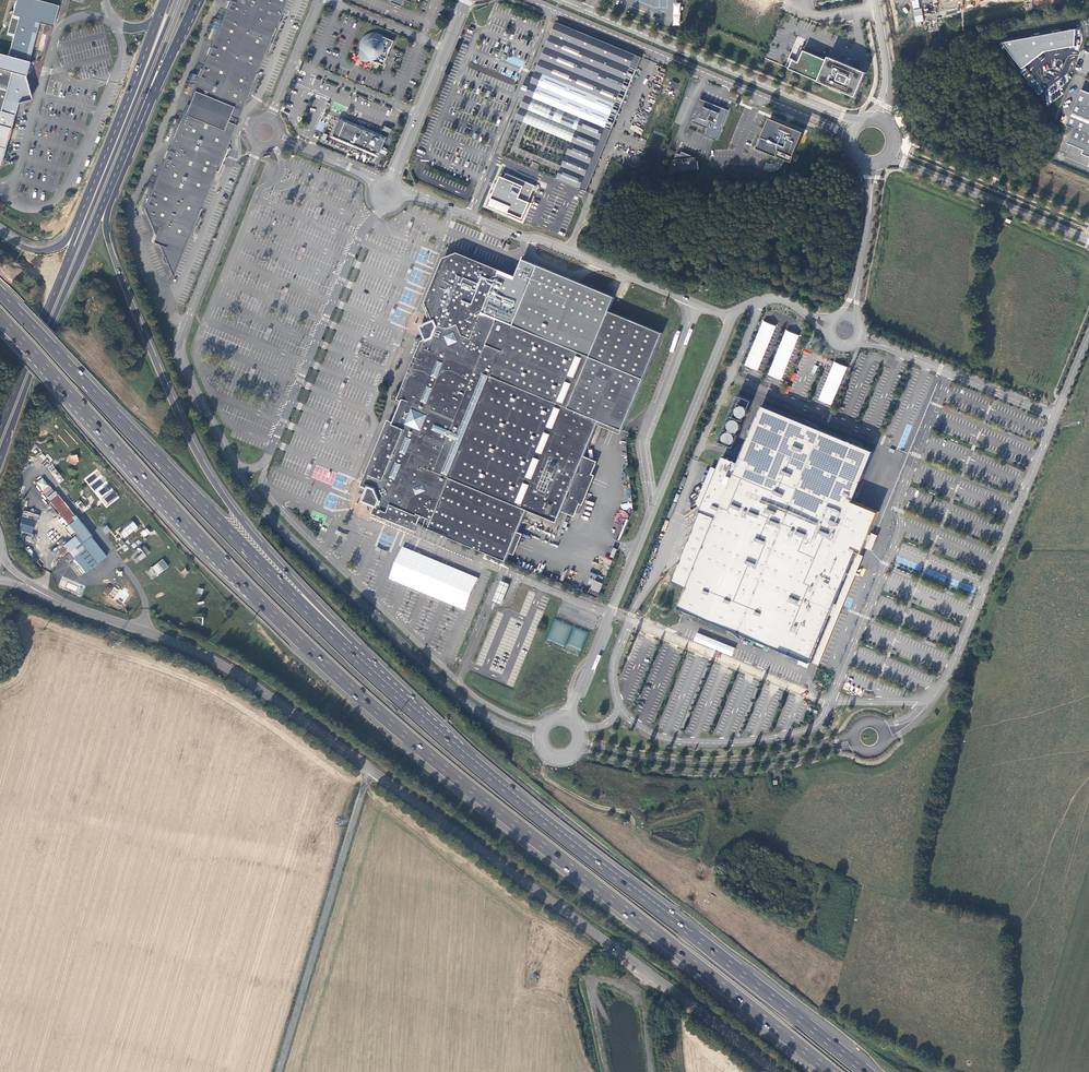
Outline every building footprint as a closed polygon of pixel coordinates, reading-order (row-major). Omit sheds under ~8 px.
[(37,0),(15,0),(11,15),(12,15),(6,35),(12,37),(7,56),(0,54),(0,164),(8,135),(17,103),(30,99),(28,94),(24,76),(38,23),(52,27),(58,6),(37,0)] [(200,102),(221,111),(227,97),(241,103),(248,87),(251,89),(254,81),(251,80),(264,48),(268,49),(271,42),(267,40),(273,27),(276,28),(279,21),(276,19),(284,0),(229,0),(207,54),(211,56),(205,70),(201,69),(197,79),(201,81),(195,95),(202,98),(200,102)] [(919,7),(918,0),(915,0),(911,1),(913,9),(919,7)] [(941,10),(1003,0),(940,0),(941,10)] [(681,2),(673,2),(673,25),(680,26),(681,2)] [(915,26),(922,25),(921,9),(914,9),(915,26)] [(502,156),(581,189),(616,104),(622,107),(637,70),(632,68),(636,56),(557,23),(534,79),(531,78),(528,77),(520,98),(525,100),(502,156)] [(1075,46),(1076,29),(1003,43),(1023,69),(1045,51),(1075,46)] [(385,65),(395,41),(380,35),(379,35),(377,34),(375,34),(373,34),(371,35),(369,35),(366,37),(365,38),(364,40),(363,42),(362,44),(362,46),(362,47),(362,49),(362,51),(361,52),(361,58),(364,60),(369,61),(370,59),(385,65)] [(786,67),(859,98),(869,73),(845,62),(831,56),(830,62),(806,51),(801,63),(790,59),(786,67)] [(637,70),(643,58),(636,56),(632,68),(637,70)] [(675,89),(678,84),(672,80),(669,86),(675,89)] [(1068,143),(1084,150),(1084,154),(1088,156),(1088,92),(1082,89),(1068,126),(1073,128),(1068,143)] [(227,97),(221,111),(235,117),(241,103),(227,97)] [(728,110),(699,99),(695,110),(696,110),(695,114),(693,113),(691,119),(692,119),(691,122),(707,128),(704,135),(714,139),(716,139),(728,110)] [(622,107),(616,104),(581,189),(587,191),(622,107)] [(197,110),(195,114),(188,111),(171,151),(167,150),(144,207),(154,232),(151,241),(160,244),(180,252),(192,222),(196,223),(199,216),(195,215),(214,169),(218,170),(221,163),(217,162),(226,138),(212,132),(218,118),(197,110)] [(232,124),(218,118),(212,132),(226,138),(232,124)] [(803,134),(767,119),(755,149),(791,163),(803,134)] [(316,129),(322,132),(326,123),(319,121),(316,129)] [(362,129),(346,122),(339,139),(378,155),(379,151),(381,151),(382,150),(382,149),(384,147),(381,146),(382,144),(384,138),(377,135),(377,134),(375,134),(364,130),(364,129),(362,128),(362,129)] [(675,155),(667,173),(697,170),(697,161),(695,161),(695,157),(681,151),(679,154),(676,153),(675,155)] [(493,175),(481,206),(565,240),(579,206),(493,175)] [(555,273),(538,266),(508,253),(500,272),(494,270),(470,260),(469,259),(458,255),(446,260),(442,270),(433,291),(429,302),(433,311),(436,319),(427,323),(421,326),(424,331),(427,341),(424,342),(419,353),(417,359),(416,361),(415,362),(408,381),(403,391),(401,398),(403,399),(401,403),(401,405),(399,409),(397,414),(396,418),(395,419),(393,424),(391,422),(387,431),(377,456),(371,470),(365,484),(370,486),(368,491),(363,501),(374,505),(378,507),(376,511),(385,515),(399,521),(417,528),(418,524),(429,529),(431,529),(434,531),(436,531),(446,536),(506,560),(518,533),(514,531),(523,508),(527,510),(528,507),(559,519),(563,510),(584,459),(599,422),(613,427),(622,431),(637,395),(642,384),(645,377),(663,334),(617,315),(612,313),(609,312),(615,298),(612,297),(609,295),(593,289),(590,287),(578,282),(575,281),(559,274),(555,273)] [(739,404),(748,407),(750,401),(741,398),(739,404)] [(681,561),(673,581),(688,587),(680,607),(685,609),(686,610),(687,610),(710,620),(716,622),(723,625),(730,628),(804,658),(812,661),(831,614),(834,608),(836,603),(858,550),(863,552),(868,540),(869,538),(870,535),(879,512),(854,502),(875,451),(856,443),(817,428),(791,417),(770,409),(762,405),(739,462),(724,456),(718,470),(702,509),(701,511),(704,516),(697,520),(697,521),(700,526),(693,530),(693,531),(696,536),(689,540),(689,541),(692,546),(685,551),(688,556),(681,561)] [(71,464),(79,462),(77,454),(68,457),(71,464)] [(584,459),(563,510),(574,515),(595,463),(584,459)] [(59,483),(64,480),(53,464),(48,468),(59,483)] [(702,509),(718,470),(712,467),(697,503),(702,509)] [(114,491),(101,498),(105,505),(118,498),(114,491)] [(76,535),(57,550),(62,557),(68,552),(84,573),(105,557),(90,538),(91,537),(74,515),(73,516),(54,492),(47,498),(76,535)] [(559,519),(528,507),(527,510),(557,523),(559,519)] [(523,508),(514,531),(518,533),(527,510),(523,508)] [(34,534),(38,514),(23,511),(19,531),(26,533),(25,540),(32,542),(34,534)] [(119,532),(124,538),(138,527),(133,521),(119,532)] [(107,525),(101,529),(105,534),(111,530),(107,525)] [(146,527),(140,533),(144,537),(150,532),(146,527)] [(871,536),(870,535),(869,538),(868,540),(869,541),(866,548),(872,551),(878,536),(875,535),(872,534),(871,536)] [(133,548),(142,543),(139,539),(131,545),(133,548)] [(122,540),(118,542),(124,552),(128,549),(122,540)] [(130,554),(135,563),(150,554),(145,545),(130,554)] [(819,649),(825,652),(865,555),(859,552),(838,603),(836,603),(834,608),(831,614),(833,615),(819,649)] [(146,572),(152,579),(168,566),(162,559),(146,572)] [(180,573),(185,576),(188,572),(184,568),(180,573)] [(508,584),(502,582),(501,585),(493,602),(499,605),(502,606),(503,605),(511,585),(508,584)] [(107,596),(111,589),(107,586),(102,593),(107,596)] [(108,596),(115,599),(119,589),(112,587),(108,596)] [(598,598),(601,592),(596,590),(594,589),(593,592),(591,595),(598,598)] [(565,644),(581,650),(588,631),(554,618),(546,640),(565,647),(565,644)] [(696,631),(692,640),(731,656),(735,647),(696,631)] [(804,658),(802,665),(809,668),(812,661),(804,658)]
